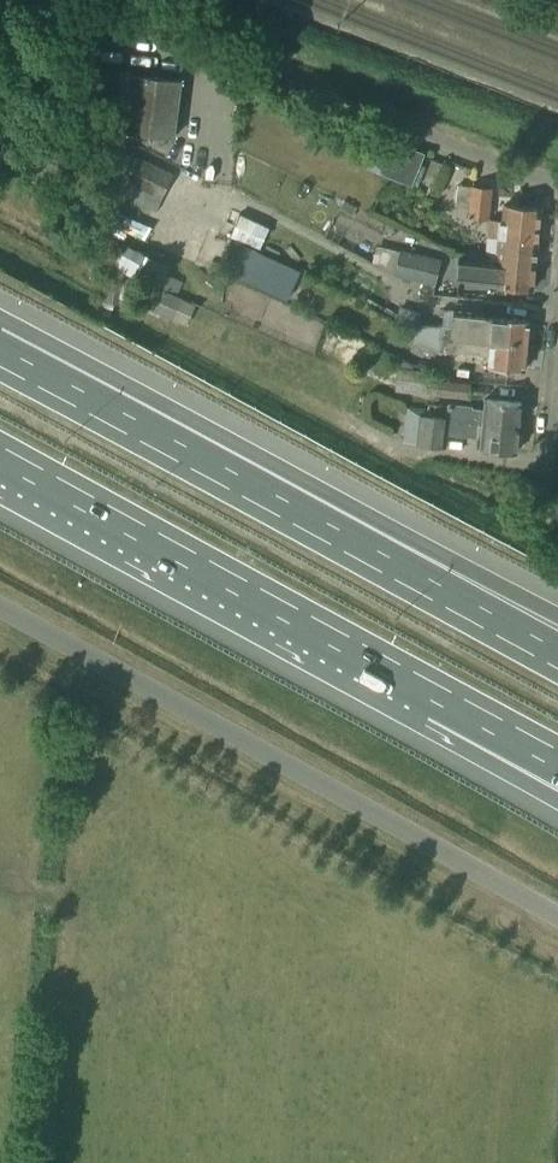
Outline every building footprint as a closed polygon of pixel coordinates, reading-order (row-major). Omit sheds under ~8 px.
[(173,138),(180,81),(133,75),(126,132),(173,138)] [(424,154),(380,137),(378,141),(377,140),(366,169),(412,187),(424,154)] [(161,199),(173,174),(140,158),(128,183),(161,199)] [(487,219),(490,190),(473,188),(470,218),(487,219)] [(348,203),(344,212),(353,217),(357,208),(348,203)] [(536,246),(540,209),(505,206),(503,222),(488,221),(487,238),(497,239),(497,238),(521,241),(521,245),(536,246)] [(255,221),(245,242),(259,249),(269,227),(255,221)] [(534,265),(536,246),(521,245),(521,241),(497,238),(497,239),(495,261),(534,265)] [(244,247),(232,274),(287,299),(299,272),(244,247)] [(440,260),(401,251),(396,275),(424,282),(421,293),(431,296),(434,285),(440,260)] [(495,262),(459,259),(457,282),(495,286),(495,287),(496,287),(532,290),(534,265),(495,261),(495,262)] [(171,320),(180,301),(145,285),(136,303),(171,320)] [(441,327),(424,325),(444,334),(456,337),(456,339),(526,347),(529,322),(472,316),(472,312),(443,309),(441,327)] [(524,370),(526,347),(456,339),(456,337),(444,334),(424,325),(414,324),(412,349),(489,357),(489,366),(524,370)] [(469,400),(471,383),(427,378),(428,372),(399,368),(396,391),(469,400)] [(518,427),(521,406),(484,402),(483,412),(471,411),(471,408),(449,406),(448,420),(518,427)] [(518,427),(448,420),(420,417),(420,416),(406,415),(403,442),(417,443),(417,444),(444,447),(446,435),(481,439),(480,449),(516,453),(518,427)]
